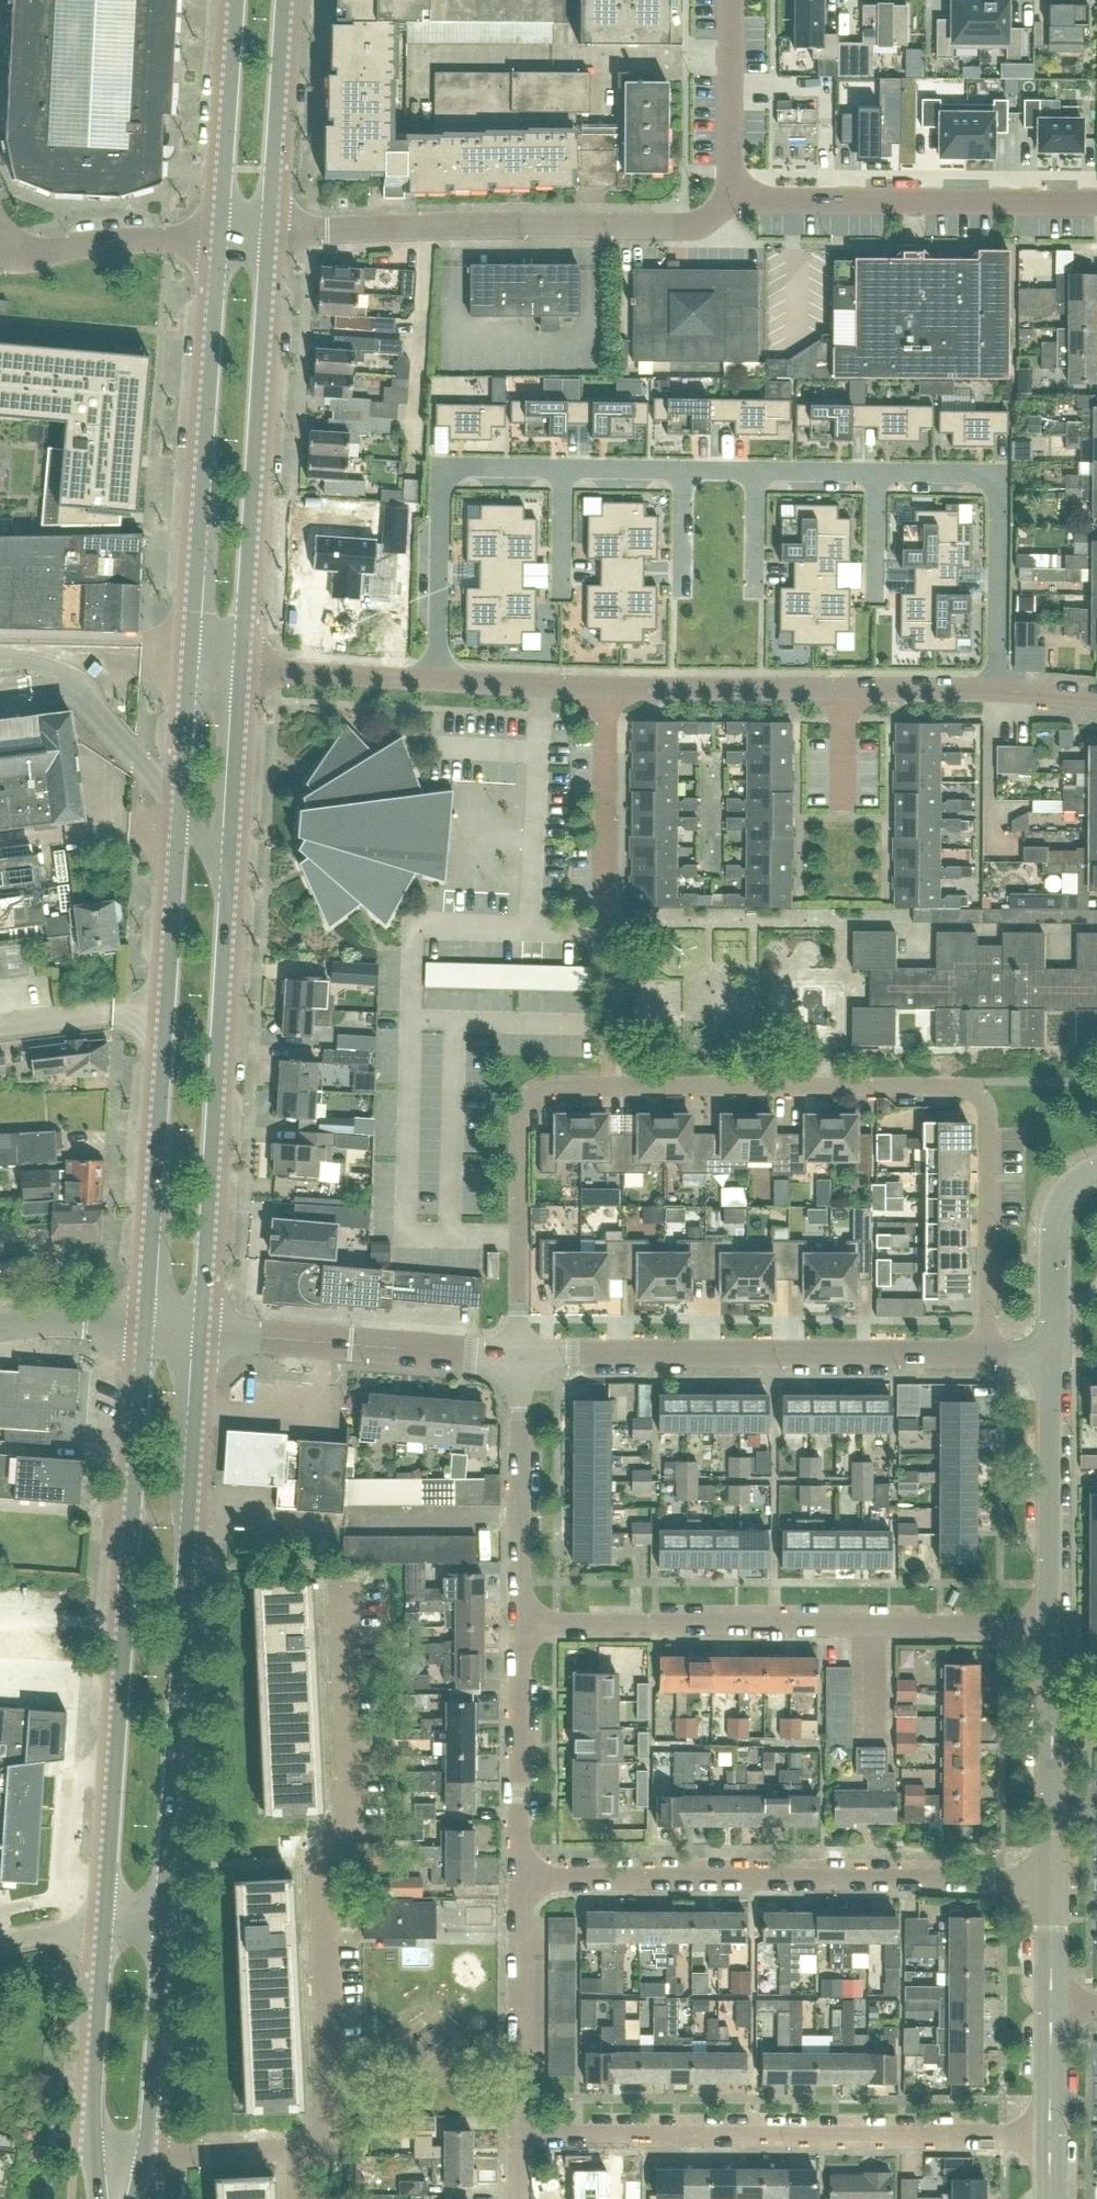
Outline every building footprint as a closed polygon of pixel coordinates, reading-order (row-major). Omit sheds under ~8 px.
[(164,115),(171,116),(176,0),(12,0),(7,107),(164,115)] [(336,22),(392,22),(406,23),(445,24),(445,0),(336,0),(336,22)] [(474,24),(474,0),(454,0),(454,24),(474,24)] [(503,24),(503,0),(483,0),(483,24),(503,24)] [(532,24),(532,0),(512,0),(512,24),(532,24)] [(554,24),(561,24),(561,0),(541,0),(541,24),(554,24)] [(569,24),(579,24),(579,45),(668,46),(668,7),(677,7),(677,0),(569,0),(569,24)] [(793,48),(811,49),(811,60),(837,60),(837,35),(822,35),(822,0),(794,0),(793,48)] [(952,49),(979,49),(979,0),(951,0),(951,28),(936,28),(935,59),(952,59),(952,49)] [(1006,1),(979,0),(979,49),(1005,49),(1005,59),(1019,59),(1019,29),(1006,29),(1006,1)] [(1088,28),(1088,5),(1048,5),(1047,45),(1083,45),(1084,28),(1088,28)] [(907,6),(862,6),(862,44),(837,44),(837,78),(872,78),(873,46),(906,46),(907,6)] [(392,22),(336,22),(331,22),(331,72),(328,72),(327,122),(324,122),(324,180),(367,180),(367,176),(384,176),(384,199),(387,199),(387,196),(404,196),(404,193),(450,194),(450,191),(492,192),(492,189),(534,189),(534,187),(576,187),(576,180),(595,181),(595,186),(607,186),(607,181),(616,181),(616,188),(627,188),(627,174),(668,174),(668,83),(652,83),(652,73),(617,73),(617,124),(577,124),(577,113),(590,113),(590,73),(511,72),(511,73),(434,72),(434,140),(405,140),(405,152),(386,152),(386,126),(389,126),(389,75),(392,75),(392,22)] [(554,24),(541,24),(532,24),(512,24),(503,24),(483,24),(474,24),(454,24),(445,24),(406,23),(406,44),(553,45),(554,24)] [(856,160),(878,160),(878,157),(890,157),(890,144),(900,144),(900,78),(878,78),(878,114),(878,110),(856,110),(856,114),(840,114),(840,144),(856,144),(856,160)] [(1017,93),(1017,81),(1004,81),(1004,93),(1017,93)] [(966,158),(966,105),(939,104),(939,100),(921,100),(921,128),(939,128),(939,158),(966,158)] [(1037,152),(1081,152),(1081,120),(1039,120),(1039,100),(1023,100),(1023,128),(1037,128),(1037,152)] [(816,110),(792,110),(792,101),(778,101),(778,110),(778,124),(781,124),(788,136),(806,135),(813,124),(816,124),(816,110)] [(993,105),(966,105),(966,158),(993,158),(993,128),(1007,128),(1007,101),(993,101),(993,105)] [(56,142),(120,145),(163,147),(164,115),(7,107),(5,140),(56,142)] [(56,142),(5,140),(5,141),(6,141),(14,180),(15,180),(52,195),(53,194),(56,142)] [(120,145),(56,142),(53,194),(117,198),(120,145)] [(120,145),(117,198),(119,198),(119,197),(162,185),(162,182),(161,182),(163,147),(120,145)] [(1009,251),(977,251),(977,260),(922,259),(922,253),(902,252),(902,259),(854,259),(854,302),(832,302),(832,378),(1008,379),(1009,251)] [(321,266),(319,292),(359,294),(364,295),(365,280),(374,281),(375,269),(321,266)] [(578,316),(578,266),(544,266),(544,275),(477,276),(477,295),(470,295),(470,317),(578,316)] [(417,271),(403,270),(401,297),(416,297),(417,271)] [(757,364),(758,272),(633,271),(632,298),(628,298),(628,306),(632,306),(632,363),(757,364)] [(1042,316),(1042,304),(1096,304),(1096,277),(1056,277),(1056,290),(1019,290),(1019,316),(1042,316)] [(358,307),(359,294),(319,292),(318,315),(336,316),(335,329),(396,333),(397,318),(366,316),(366,308),(358,307)] [(0,301),(0,312),(8,313),(9,301),(0,301)] [(1042,304),(1042,316),(1068,316),(1068,328),(1056,328),(1056,331),(1096,331),(1096,304),(1042,304)] [(1041,357),(1096,357),(1096,331),(1056,331),(1056,342),(1041,342),(1041,357)] [(316,348),(314,373),(354,375),(354,362),(363,363),(364,353),(375,354),(376,339),(334,336),(333,349),(316,348)] [(64,422),(57,506),(55,526),(119,525),(120,516),(129,517),(135,455),(143,365),(144,356),(116,353),(0,343),(0,417),(64,422)] [(408,379),(409,361),(403,356),(397,356),(396,378),(408,379)] [(1068,368),(1068,383),(1096,383),(1096,357),(1041,357),(1041,368),(1068,368)] [(1026,358),(1018,358),(1017,392),(1028,392),(1028,377),(1026,377),(1026,358)] [(352,398),(354,375),(314,373),(313,397),(330,398),(329,411),(333,411),(333,415),(391,419),(398,419),(399,403),(372,401),(372,399),(352,398)] [(391,379),(391,388),(408,389),(408,380),(391,379)] [(936,381),(918,381),(918,395),(935,395),(936,381)] [(935,395),(953,395),(953,381),(936,381),(935,395)] [(653,398),(652,421),(665,421),(665,435),(709,435),(709,422),(721,422),(721,399),(653,398)] [(733,435),(776,436),(777,423),(790,423),(790,400),(721,399),(721,422),(733,422),(733,435)] [(510,424),(523,424),(523,437),(566,438),(566,424),(578,425),(579,402),(510,401),(510,424)] [(591,438),(634,438),(634,425),(647,426),(647,403),(579,402),(578,425),(591,425),(591,438)] [(505,405),(435,404),(435,427),(448,427),(448,441),(491,441),(491,428),(504,428),(505,405)] [(864,405),(795,405),(795,427),(808,428),(808,441),(851,441),(851,428),(864,428),(864,405)] [(876,442),(919,442),(919,429),(932,429),(933,406),(864,405),(864,428),(876,428),(876,442)] [(1065,437),(1096,437),(1096,410),(1093,410),(1093,415),(1081,415),(1081,421),(1065,421),(1065,437)] [(937,434),(951,434),(951,447),(994,448),(994,434),(1007,435),(1007,412),(938,411),(937,434)] [(311,430),(309,454),(349,457),(350,434),(390,436),(391,419),(333,415),(333,418),(329,418),(328,431),(311,430)] [(1096,464),(1096,437),(1065,437),(1065,449),(1079,449),(1079,463),(1093,463),(1093,464),(1096,464)] [(1012,440),(1012,461),(1032,461),(1033,440),(1012,440)] [(347,479),(349,457),(309,454),(308,479),(325,480),(324,493),(366,496),(367,480),(347,479)] [(1065,490),(1096,490),(1096,464),(1093,464),(1092,474),(1065,474),(1065,490)] [(404,478),(403,500),(420,501),(421,479),(404,478)] [(1092,501),(1092,517),(1096,517),(1096,490),(1065,490),(1065,501),(1092,501)] [(622,503),(600,502),(600,516),(587,515),(586,560),(600,560),(599,573),(621,573),(622,503)] [(644,503),(622,503),(621,573),(643,573),(643,560),(657,561),(657,516),(644,516),(644,503)] [(466,518),(466,563),(479,563),(479,575),(501,576),(502,506),(480,505),(479,518),(466,518)] [(793,562),(792,575),(814,575),(815,505),(793,505),(793,518),(780,518),(779,562),(793,562)] [(837,505),(815,505),(814,575),(836,576),(836,563),(850,563),(850,519),(837,519),(837,505)] [(523,506),(502,506),(501,576),(522,576),(523,563),(536,563),(536,519),(523,519),(523,506)] [(936,511),(914,511),(914,524),(901,524),(900,568),(913,568),(913,581),(935,581),(936,511)] [(970,569),(971,525),(958,524),(958,511),(945,511),(936,511),(935,581),(957,582),(957,569),(970,569)] [(1092,542),(1092,530),(1074,530),(1073,542),(1092,542)] [(64,565),(64,586),(109,583),(140,585),(142,534),(0,537),(0,567),(64,565)] [(315,537),(312,570),(333,571),(331,599),(358,601),(360,573),(374,574),(373,577),(393,578),(395,554),(404,555),(405,536),(382,534),(381,544),(376,544),(376,541),(315,537)] [(1092,570),(1096,570),(1096,543),(1092,543),(1092,555),(1064,554),(1064,570),(1080,570),(1080,568),(1092,568),(1092,570)] [(1016,566),(1035,567),(1035,554),(1016,553),(1016,566)] [(137,633),(140,585),(109,583),(64,586),(64,565),(0,567),(0,630),(137,633)] [(1080,582),(1080,570),(1064,570),(1064,582),(1080,582)] [(620,643),(621,573),(599,573),(599,585),(586,585),(585,629),(599,630),(598,643),(620,643)] [(643,586),(643,573),(621,573),(620,643),(642,643),(642,630),(656,630),(656,586),(643,586)] [(500,646),(501,576),(479,575),(479,588),(465,588),(465,632),(478,632),(478,646),(500,646)] [(792,588),(779,588),(778,632),(792,632),(792,645),(813,646),(814,575),(792,575),(792,588)] [(836,576),(814,575),(813,646),(835,646),(836,633),(849,633),(849,589),(836,588),(836,576)] [(522,633),(535,633),(536,589),(522,589),(522,576),(501,576),(500,646),(522,646),(522,633)] [(935,581),(913,581),(913,594),(900,594),(899,638),(912,638),(912,651),(934,652),(935,581)] [(957,582),(935,581),(934,652),(956,652),(956,639),(969,639),(970,595),(957,594),(957,582)] [(1034,610),(1034,596),(1017,596),(1017,610),(1034,610)] [(1065,623),(1096,623),(1096,596),(1092,596),(1091,608),(1065,607),(1065,623)] [(1065,623),(1064,633),(1079,634),(1080,637),(1083,642),(1085,645),(1088,648),(1091,650),(1096,650),(1096,623),(1065,623)] [(1015,626),(1015,632),(1015,647),(1036,647),(1036,626),(1015,626)] [(70,712),(0,721),(0,829),(83,819),(70,712)] [(676,752),(676,751),(676,731),(680,731),(684,734),(684,735),(697,735),(697,722),(632,722),(632,752),(676,752)] [(747,731),(746,751),(746,752),(791,753),(791,723),(726,722),(726,735),(739,735),(742,731),(747,731)] [(895,723),(895,753),(939,753),(939,733),(943,733),(947,736),(960,736),(960,724),(895,723)] [(451,821),(453,790),(423,794),(403,737),(374,754),(347,725),(305,784),(312,791),(302,797),(306,808),(299,809),(296,837),(303,839),(297,849),(307,857),(299,863),(329,929),(361,905),(386,926),(416,873),(445,882),(448,852),(450,852),(453,821),(451,821)] [(1014,746),(997,747),(997,774),(1014,774),(1014,746)] [(1035,746),(1031,746),(1014,746),(1014,774),(1035,774),(1035,746)] [(1096,775),(1096,747),(1089,747),(1089,762),(1063,762),(1063,774),(1089,775),(1096,775)] [(632,781),(676,781),(676,760),(680,760),(684,763),(684,764),(697,764),(697,751),(676,751),(676,752),(632,752),(632,781)] [(746,760),(746,781),(791,781),(791,753),(746,752),(746,751),(726,751),(726,764),(739,764),(742,760),(746,760)] [(895,782),(939,782),(939,762),(943,762),(947,765),(960,765),(960,753),(939,753),(895,753),(895,782)] [(1089,775),(1089,788),(1078,787),(1078,790),(1063,790),(1063,800),(1063,801),(1096,801),(1096,775),(1089,775)] [(676,802),(676,781),(632,781),(632,814),(676,814),(676,811),(697,811),(697,798),(683,798),(680,802),(676,802)] [(790,815),(791,781),(746,781),(746,802),(742,802),(739,798),(725,798),(725,811),(746,811),(746,815),(790,815)] [(939,803),(939,782),(895,782),(895,815),(939,816),(939,812),(960,812),(960,800),(947,800),(943,803),(939,803)] [(1063,801),(1063,800),(1032,799),(1031,811),(1089,812),(1088,832),(1096,832),(1096,801),(1063,801)] [(632,817),(631,847),(676,847),(676,827),(680,827),(683,830),(697,830),(697,818),(676,818),(676,814),(632,814),(632,817)] [(746,827),(746,848),(790,848),(790,815),(746,815),(746,818),(725,818),(725,830),(738,830),(742,827),(746,827)] [(895,815),(894,849),(939,849),(939,828),(943,828),(946,832),(960,832),(960,819),(939,819),(939,816),(895,815)] [(1042,863),(1096,864),(1096,832),(1088,832),(1088,846),(1077,846),(1077,850),(1047,850),(1047,846),(1022,846),(1022,863),(1042,863)] [(676,868),(676,847),(631,847),(631,876),(675,876),(675,877),(696,877),(696,865),(683,865),(680,868),(676,868)] [(790,848),(746,848),(746,869),(742,869),(738,865),(725,865),(725,878),(746,878),(746,877),(790,877),(790,848)] [(938,870),(939,849),(894,849),(894,878),(938,878),(938,879),(959,879),(959,866),(946,866),(946,867),(943,870),(938,870)] [(43,922),(35,857),(0,861),(0,927),(43,922)] [(1088,890),(1096,890),(1096,864),(1042,863),(1042,874),(1063,874),(1063,894),(1063,895),(1077,895),(1078,890),(1088,890)] [(675,897),(675,877),(675,876),(631,876),(631,906),(696,906),(696,894),(683,894),(679,897),(675,897)] [(790,907),(790,877),(746,877),(746,878),(746,898),(741,898),(738,894),(725,894),(725,907),(790,907)] [(938,899),(938,879),(938,878),(894,878),(894,908),(959,908),(959,895),(946,895),(946,896),(942,899),(938,899)] [(1063,895),(1063,894),(1009,894),(1009,909),(1063,909),(1063,895)] [(70,928),(69,916),(57,917),(57,925),(52,926),(53,936),(47,937),(50,961),(74,958),(74,953),(104,949),(105,953),(115,952),(115,948),(118,947),(115,923),(116,923),(121,917),(119,905),(114,901),(75,906),(77,927),(70,928)] [(931,909),(914,909),(914,922),(931,922),(931,909)] [(1003,910),(982,910),(982,923),(1003,923),(1003,910)] [(1096,1048),(1096,933),(1085,933),(1084,970),(1043,969),(1044,933),(1010,933),(1010,945),(977,945),(977,932),(936,932),(935,968),(895,968),(895,932),(853,932),(852,970),(870,970),(870,1008),(851,1008),(851,1046),(894,1046),(895,1010),(935,1010),(934,1046),(969,1046),(969,1045),(1009,1046),(1009,1047),(1043,1047),(1043,1011),(1084,1012),(1083,1047),(1096,1048)] [(25,943),(0,946),(0,979),(30,975),(25,943)] [(376,986),(378,965),(334,962),(332,983),(376,986)] [(589,989),(589,965),(430,963),(430,987),(589,989)] [(301,976),(301,980),(287,979),(285,1007),(314,1009),(331,1011),(332,996),(327,996),(328,978),(301,976)] [(314,1009),(285,1007),(283,1035),(312,1037),(311,1048),(323,1049),(354,1051),(355,1037),(312,1034),(313,1025),(330,1026),(331,1011),(314,1009)] [(834,1032),(835,1012),(819,1012),(819,1032),(834,1032)] [(108,1041),(32,1049),(35,1075),(67,1072),(68,1077),(107,1075),(108,1041)] [(370,1052),(354,1051),(323,1049),(322,1062),(349,1065),(349,1069),(369,1071),(370,1052)] [(322,1077),(317,1076),(318,1062),(281,1060),(279,1089),(321,1091),(322,1077)] [(321,1091),(279,1089),(277,1117),(301,1119),(300,1130),(337,1132),(337,1133),(355,1134),(355,1133),(365,1133),(366,1111),(354,1110),(354,1117),(319,1114),(321,1091)] [(557,1159),(581,1159),(581,1111),(566,1111),(566,1115),(555,1115),(555,1139),(540,1139),(540,1173),(557,1173),(557,1159)] [(622,1173),(623,1134),(607,1134),(607,1115),(597,1115),(597,1111),(581,1111),(581,1159),(592,1159),(598,1173),(622,1173)] [(653,1159),(664,1159),(664,1111),(649,1111),(649,1115),(638,1115),(638,1134),(623,1134),(622,1173),(647,1173),(653,1159)] [(706,1173),(706,1140),(690,1140),(690,1115),(680,1115),(680,1112),(664,1111),(664,1159),(676,1159),(681,1173),(706,1173)] [(736,1160),(747,1160),(747,1112),(732,1112),(732,1115),(721,1115),(721,1140),(706,1140),(706,1173),(731,1174),(736,1160)] [(789,1174),(789,1140),(773,1140),(773,1116),(763,1116),(763,1112),(747,1112),(747,1160),(772,1160),(772,1174),(789,1174)] [(806,1160),(830,1160),(830,1112),(815,1112),(815,1116),(804,1116),(804,1140),(789,1140),(789,1174),(806,1174),(806,1160)] [(830,1112),(830,1160),(855,1160),(855,1174),(871,1174),(871,1134),(856,1134),(856,1116),(846,1116),(846,1112),(830,1112)] [(908,1149),(925,1149),(925,1148),(967,1148),(967,1149),(969,1149),(969,1124),(952,1124),(952,1122),(922,1122),(922,1138),(908,1138),(908,1149)] [(306,1145),(276,1143),(274,1173),(318,1176),(319,1160),(333,1161),(334,1133),(298,1130),(298,1132),(307,1132),(306,1145)] [(0,1135),(0,1165),(57,1162),(56,1131),(0,1135)] [(355,1134),(337,1133),(336,1142),(354,1143),(355,1134)] [(876,1134),(876,1148),(891,1148),(891,1134),(876,1134)] [(891,1148),(876,1148),(876,1161),(891,1161),(891,1148)] [(925,1171),(925,1173),(966,1173),(967,1149),(967,1148),(925,1148),(925,1149),(925,1160),(914,1160),(914,1171),(925,1171)] [(104,1160),(66,1160),(66,1162),(66,1170),(60,1170),(50,1171),(50,1169),(20,1171),(21,1186),(54,1182),(65,1182),(65,1184),(103,1185),(104,1160)] [(925,1173),(925,1198),(966,1198),(966,1173),(925,1173)] [(651,1195),(650,1174),(630,1176),(631,1196),(651,1195)] [(64,1204),(102,1204),(103,1185),(65,1184),(65,1182),(54,1182),(21,1186),(22,1198),(51,1196),(51,1191),(54,1191),(54,1200),(58,1200),(58,1202),(62,1202),(62,1204),(64,1204)] [(745,1182),(729,1186),(732,1199),(748,1195),(745,1182)] [(870,1184),(870,1198),(885,1198),(885,1197),(885,1183),(870,1184)] [(903,1197),(885,1197),(885,1198),(870,1198),(871,1221),(903,1220),(903,1197)] [(966,1223),(966,1198),(925,1198),(925,1223),(966,1223)] [(53,1223),(101,1222),(102,1204),(64,1204),(62,1204),(62,1202),(58,1202),(58,1200),(54,1200),(16,1202),(16,1216),(53,1213),(53,1223)] [(271,1217),(268,1255),(270,1255),(270,1253),(333,1258),(336,1226),(368,1229),(370,1208),(294,1203),(294,1205),(305,1206),(304,1222),(273,1219),(273,1217),(271,1217)] [(621,1208),(603,1208),(603,1225),(621,1225),(621,1208)] [(100,1241),(101,1222),(53,1223),(16,1225),(0,1226),(0,1240),(29,1237),(30,1245),(52,1243),(100,1241)] [(966,1248),(966,1223),(925,1223),(925,1248),(966,1248)] [(841,1254),(830,1254),(830,1302),(845,1302),(845,1299),(856,1299),(856,1274),(871,1274),(871,1230),(857,1230),(857,1241),(847,1241),(841,1254)] [(876,1235),(876,1248),(891,1248),(891,1235),(876,1235)] [(565,1302),(581,1302),(581,1254),(556,1254),(556,1240),(540,1240),(540,1273),(555,1273),(555,1298),(565,1298),(565,1302)] [(605,1254),(581,1254),(581,1302),(596,1302),(596,1298),(607,1298),(607,1274),(622,1274),(622,1240),(605,1240),(605,1254)] [(648,1302),(664,1302),(664,1254),(652,1254),(647,1240),(622,1240),(622,1274),(638,1274),(638,1298),(648,1298),(648,1302)] [(664,1254),(664,1302),(679,1302),(679,1298),(690,1298),(690,1274),(705,1274),(705,1240),(688,1240),(676,1240),(676,1254),(664,1254)] [(705,1240),(705,1274),(721,1274),(721,1298),(731,1298),(731,1302),(747,1302),(747,1254),(735,1254),(729,1240),(722,1240),(705,1240)] [(771,1254),(747,1254),(747,1302),(762,1302),(762,1298),(773,1298),(773,1280),(788,1280),(789,1240),(771,1240),(771,1254)] [(789,1240),(788,1280),(789,1280),(789,1274),(804,1274),(804,1298),(815,1299),(815,1302),(830,1302),(830,1254),(806,1254),(806,1240),(789,1240)] [(389,1264),(389,1245),(371,1245),(371,1264),(389,1264)] [(966,1273),(966,1272),(966,1248),(925,1248),(924,1261),(913,1261),(913,1272),(922,1272),(924,1272),(924,1273),(966,1273)] [(486,1278),(497,1279),(498,1252),(487,1252),(487,1259),(486,1270),(486,1278)] [(392,1299),(480,1306),(482,1278),(267,1259),(267,1261),(268,1261),(265,1295),(270,1300),(332,1306),(334,1304),(391,1309),(392,1299)] [(876,1260),(876,1273),(891,1273),(891,1260),(876,1260)] [(5,1276),(14,1274),(12,1262),(0,1264),(0,1277),(5,1276)] [(966,1272),(966,1273),(924,1273),(924,1272),(922,1272),(922,1299),(952,1299),(952,1296),(969,1296),(969,1272),(966,1272)] [(891,1273),(876,1273),(876,1286),(891,1286),(891,1273)] [(51,1409),(76,1411),(79,1368),(18,1364),(18,1371),(0,1370),(0,1428),(50,1431),(51,1409)] [(1088,1385),(1088,1426),(1096,1426),(1096,1385),(1088,1385)] [(397,1438),(400,1397),(369,1394),(368,1405),(362,1404),(359,1442),(376,1443),(376,1437),(397,1438)] [(687,1430),(688,1396),(661,1396),(661,1430),(687,1430)] [(687,1430),(714,1430),(714,1396),(688,1396),(687,1430)] [(714,1430),(740,1430),(740,1396),(714,1396),(714,1430)] [(768,1436),(765,1436),(765,1430),(766,1430),(767,1396),(740,1396),(740,1430),(754,1430),(754,1437),(753,1472),(768,1472),(768,1436)] [(784,1430),(811,1430),(811,1397),(784,1396),(784,1430)] [(428,1399),(400,1397),(397,1438),(425,1441),(428,1399)] [(811,1430),(837,1430),(837,1397),(811,1397),(811,1430)] [(837,1430),(863,1430),(863,1397),(837,1397),(837,1430)] [(890,1397),(863,1397),(863,1430),(890,1431),(890,1397)] [(898,1419),(898,1429),(918,1429),(918,1419),(913,1419),(913,1398),(902,1398),(902,1419),(898,1419)] [(425,1441),(453,1443),(456,1402),(428,1399),(425,1441)] [(456,1402),(453,1443),(486,1446),(488,1424),(483,1423),(485,1404),(456,1402)] [(576,1428),(609,1429),(609,1402),(576,1402),(576,1428)] [(942,1425),(942,1429),(975,1429),(975,1403),(942,1402),(942,1416),(931,1416),(931,1425),(942,1425)] [(632,1429),(652,1429),(652,1419),(632,1419),(632,1429)] [(576,1455),(609,1455),(609,1429),(576,1428),(576,1455)] [(652,1429),(632,1429),(632,1439),(652,1439),(652,1429)] [(918,1439),(918,1429),(898,1429),(898,1439),(918,1439)] [(942,1429),(942,1456),(975,1456),(975,1429),(942,1429)] [(80,1504),(83,1460),(0,1454),(0,1498),(80,1504)] [(576,1481),(609,1481),(609,1455),(576,1455),(576,1481)] [(739,1475),(739,1456),(728,1456),(728,1475),(739,1475)] [(749,1456),(739,1456),(739,1475),(750,1475),(749,1456)] [(810,1475),(810,1456),(799,1456),(799,1475),(810,1475)] [(821,1456),(810,1456),(810,1475),(821,1475),(821,1456)] [(942,1482),(975,1482),(975,1456),(942,1456),(942,1482)] [(486,1472),(485,1458),(469,1459),(470,1473),(486,1472)] [(862,1480),(862,1461),(851,1461),(851,1480),(862,1480)] [(872,1461),(862,1461),(862,1480),(872,1480),(872,1461)] [(687,1481),(687,1462),(677,1462),(677,1481),(687,1481)] [(687,1462),(687,1481),(697,1481),(697,1477),(697,1462),(687,1462)] [(632,1481),(652,1481),(652,1471),(632,1471),(632,1481)] [(898,1472),(898,1482),(918,1482),(918,1472),(898,1472)] [(365,1506),(365,1479),(348,1479),(346,1506),(365,1506)] [(377,1479),(365,1479),(365,1506),(378,1506),(377,1479)] [(390,1479),(377,1479),(378,1506),(390,1506),(390,1479)] [(390,1479),(390,1506),(402,1506),(402,1479),(390,1479)] [(422,1479),(402,1479),(402,1506),(423,1506),(422,1479)] [(422,1479),(423,1506),(443,1506),(443,1479),(422,1479)] [(455,1479),(443,1479),(443,1506),(455,1505),(455,1479)] [(455,1479),(455,1505),(467,1505),(467,1479),(455,1479)] [(485,1479),(467,1479),(467,1505),(482,1505),(485,1479)] [(862,1499),(862,1480),(851,1480),(851,1499),(862,1499)] [(872,1480),(862,1480),(862,1499),(872,1499),(872,1480)] [(609,1507),(609,1481),(576,1481),(576,1507),(609,1507)] [(652,1481),(632,1481),(632,1491),(652,1491),(652,1481)] [(687,1501),(687,1481),(677,1481),(677,1501),(687,1501)] [(697,1481),(687,1481),(687,1501),(697,1501),(697,1485),(697,1481)] [(918,1492),(918,1482),(898,1482),(898,1492),(918,1492)] [(942,1482),(942,1508),(975,1508),(975,1482),(942,1482)] [(888,1505),(888,1483),(874,1483),(874,1505),(888,1505)] [(728,1485),(728,1504),(739,1504),(738,1484),(728,1485)] [(738,1484),(739,1504),(749,1504),(749,1484),(738,1484)] [(799,1504),(809,1504),(809,1484),(798,1485),(799,1504)] [(809,1484),(809,1504),(820,1504),(819,1484),(809,1484)] [(279,1491),(279,1504),(290,1504),(290,1492),(279,1491)] [(845,1518),(865,1518),(866,1500),(846,1500),(845,1518)] [(609,1507),(576,1507),(576,1533),(609,1533),(609,1507)] [(941,1534),(974,1534),(975,1508),(942,1508),(941,1534)] [(687,1531),(687,1565),(713,1566),(714,1532),(698,1531),(698,1517),(686,1517),(686,1531),(687,1531)] [(632,1523),(632,1533),(652,1533),(652,1523),(632,1523)] [(898,1524),(898,1534),(918,1534),(918,1524),(898,1524)] [(687,1531),(686,1531),(661,1531),(660,1565),(687,1565),(687,1531)] [(740,1532),(714,1532),(713,1566),(739,1566),(740,1532)] [(740,1532),(739,1566),(766,1566),(766,1532),(740,1532)] [(783,1566),(810,1566),(811,1532),(784,1532),(783,1566)] [(837,1532),(811,1532),(810,1566),(836,1566),(837,1532)] [(837,1532),(836,1566),(863,1566),(863,1532),(837,1532)] [(890,1533),(863,1532),(863,1566),(889,1566),(890,1533)] [(609,1533),(576,1533),(575,1560),(609,1560),(609,1546),(624,1546),(624,1533),(609,1533)] [(652,1533),(632,1533),(632,1543),(652,1543),(652,1533)] [(918,1544),(918,1534),(898,1534),(898,1544),(918,1544)] [(974,1534),(941,1534),(941,1561),(974,1561),(974,1534)] [(343,1562),(364,1563),(364,1536),(345,1536),(343,1562)] [(364,1563),(376,1563),(376,1536),(364,1536),(364,1563)] [(376,1563),(389,1563),(388,1536),(376,1536),(376,1563)] [(389,1563),(401,1563),(401,1536),(388,1536),(389,1563)] [(401,1563),(413,1563),(413,1536),(401,1536),(401,1563)] [(413,1563),(425,1563),(425,1536),(413,1536),(413,1563)] [(425,1563),(437,1563),(437,1536),(425,1536),(425,1563)] [(437,1563),(450,1563),(449,1536),(437,1536),(437,1563)] [(450,1563),(462,1563),(462,1536),(449,1536),(450,1563)] [(476,1536),(462,1536),(462,1563),(477,1563),(476,1536)] [(445,1601),(483,1601),(483,1574),(445,1574),(445,1591),(445,1601)] [(320,1729),(313,1582),(253,1585),(253,1598),(260,1731),(264,1816),(276,1815),(305,1814),(324,1813),(320,1729)] [(407,1590),(407,1601),(420,1601),(425,1601),(425,1599),(425,1590),(407,1590)] [(483,1628),(483,1601),(445,1601),(425,1601),(420,1601),(420,1611),(445,1611),(445,1627),(456,1627),(483,1628)] [(483,1654),(483,1628),(456,1627),(456,1640),(445,1640),(445,1643),(413,1643),(413,1652),(430,1652),(430,1654),(483,1654)] [(945,1679),(945,1691),(979,1691),(979,1664),(945,1664),(945,1668),(940,1668),(940,1653),(926,1653),(926,1680),(940,1680),(940,1679),(945,1679)] [(445,1664),(445,1680),(483,1681),(483,1654),(430,1654),(430,1664),(445,1664)] [(686,1691),(687,1657),(660,1657),(660,1690),(676,1691),(686,1691)] [(699,1691),(712,1691),(713,1657),(687,1657),(686,1691),(686,1702),(699,1702),(699,1691)] [(739,1657),(713,1657),(712,1691),(738,1691),(739,1657)] [(749,1691),(765,1691),(765,1657),(739,1657),(738,1691),(738,1706),(749,1706),(749,1691)] [(765,1691),(791,1691),(791,1658),(765,1657),(765,1691)] [(818,1658),(791,1658),(791,1691),(817,1691),(818,1658)] [(826,1667),(826,1680),(852,1681),(852,1667),(826,1667)] [(575,1672),(575,1700),(617,1701),(617,1673),(575,1672)] [(429,1673),(403,1674),(403,1687),(429,1687),(429,1673)] [(826,1680),(826,1694),(852,1694),(852,1681),(826,1680)] [(897,1680),(897,1691),(917,1691),(917,1681),(897,1680)] [(638,1683),(637,1701),(649,1701),(649,1683),(638,1683)] [(917,1702),(917,1691),(897,1691),(897,1701),(917,1702)] [(978,1717),(979,1691),(945,1691),(945,1717),(978,1717)] [(400,1707),(428,1707),(428,1694),(400,1694),(400,1707)] [(474,1729),(474,1719),(480,1719),(480,1702),(465,1702),(465,1694),(439,1694),(447,1702),(447,1717),(436,1717),(436,1719),(422,1719),(421,1727),(405,1727),(405,1729),(474,1729)] [(826,1694),(826,1707),(852,1707),(852,1694),(826,1694)] [(617,1722),(617,1701),(575,1700),(574,1722),(617,1722)] [(649,1701),(637,1701),(637,1719),(649,1719),(649,1701)] [(898,1725),(922,1724),(921,1705),(897,1706),(898,1725)] [(7,1766),(45,1761),(64,1758),(67,1711),(0,1706),(0,1767),(7,1766)] [(826,1707),(826,1720),(851,1720),(852,1707),(826,1707)] [(686,1716),(676,1716),(676,1737),(686,1737),(686,1716)] [(696,1737),(696,1716),(686,1716),(686,1737),(696,1737)] [(727,1737),(738,1737),(738,1717),(727,1717),(727,1737)] [(738,1717),(738,1737),(748,1737),(748,1717),(738,1717)] [(779,1738),(790,1738),(791,1717),(779,1717),(779,1738)] [(801,1717),(791,1717),(790,1738),(801,1738),(801,1717)] [(978,1744),(978,1717),(945,1717),(945,1743),(978,1744)] [(826,1720),(826,1733),(851,1733),(851,1720),(826,1720)] [(574,1738),(574,1744),(621,1744),(621,1727),(617,1727),(617,1722),(574,1722),(574,1728),(579,1728),(579,1738),(574,1738)] [(474,1729),(405,1729),(395,1729),(395,1739),(447,1739),(447,1756),(474,1756),(474,1729)] [(638,1731),(638,1744),(648,1744),(649,1731),(638,1731)] [(851,1747),(851,1733),(826,1733),(826,1746),(851,1747)] [(896,1734),(896,1744),(916,1744),(916,1734),(896,1734)] [(978,1744),(945,1743),(944,1770),(978,1770),(978,1744)] [(621,1761),(621,1744),(574,1744),(574,1750),(579,1750),(579,1760),(574,1760),(574,1766),(617,1766),(617,1761),(621,1761)] [(648,1744),(638,1744),(638,1757),(648,1757),(648,1744)] [(916,1754),(916,1744),(896,1744),(896,1754),(916,1754)] [(895,1792),(895,1773),(887,1773),(887,1748),(857,1748),(857,1774),(862,1774),(868,1781),(868,1792),(835,1792),(835,1822),(838,1822),(838,1824),(840,1827),(853,1827),(854,1824),(854,1823),(896,1823),(896,1792),(895,1792)] [(674,1751),(674,1796),(657,1796),(657,1826),(684,1826),(685,1751),(674,1751)] [(711,1826),(711,1796),(697,1796),(697,1783),(695,1783),(694,1751),(685,1751),(684,1826),(711,1826)] [(764,1783),(764,1826),(790,1826),(790,1770),(788,1770),(788,1751),(778,1751),(778,1783),(764,1783)] [(801,1752),(790,1752),(790,1767),(801,1767),(801,1752)] [(474,1782),(474,1756),(447,1756),(447,1771),(390,1771),(390,1781),(403,1781),(403,1782),(474,1782)] [(0,1767),(0,1890),(1,1890),(19,1887),(19,1882),(38,1883),(38,1879),(44,1776),(45,1761),(7,1766),(0,1767)] [(737,1770),(737,1826),(764,1826),(764,1783),(746,1783),(746,1762),(736,1762),(736,1770),(737,1770)] [(574,1766),(574,1787),(617,1788),(617,1766),(574,1766)] [(637,1770),(637,1788),(648,1788),(648,1770),(637,1770)] [(723,1785),(724,1796),(711,1796),(711,1826),(737,1826),(737,1770),(736,1770),(726,1770),(727,1785),(723,1785)] [(790,1770),(790,1826),(817,1826),(817,1797),(801,1797),(801,1780),(798,1780),(798,1770),(790,1770)] [(978,1795),(978,1770),(944,1770),(944,1795),(978,1795)] [(403,1792),(447,1792),(447,1809),(474,1809),(474,1782),(403,1782),(403,1792)] [(904,1794),(924,1794),(925,1784),(905,1783),(904,1794)] [(616,1816),(617,1788),(574,1787),(574,1816),(616,1816)] [(648,1806),(648,1788),(637,1788),(637,1806),(648,1806)] [(978,1823),(978,1795),(944,1795),(924,1794),(904,1794),(904,1822),(924,1823),(924,1806),(944,1806),(944,1823),(978,1823)] [(415,1803),(415,1818),(436,1818),(436,1803),(415,1803)] [(391,1834),(407,1834),(408,1834),(408,1820),(391,1820),(391,1834)] [(421,1847),(421,1858),(474,1858),(474,1831),(442,1830),(442,1847),(421,1847)] [(473,1884),(474,1858),(421,1858),(421,1867),(432,1867),(431,1884),(473,1884)] [(367,1880),(367,1894),(381,1894),(381,1898),(422,1898),(422,1876),(381,1876),(381,1880),(367,1880)] [(305,2110),(304,2095),(294,1879),(234,1882),(235,1913),(245,2113),(305,2110)] [(435,1937),(435,1902),(412,1902),(412,1900),(386,1900),(386,1902),(363,1902),(363,1937),(382,1937),(382,1946),(398,1946),(415,1946),(415,1937),(435,1937)] [(614,1993),(614,1912),(587,1912),(587,1949),(601,1949),(601,1993),(614,1993)] [(625,1941),(639,1941),(640,1941),(641,1913),(614,1912),(614,1993),(622,1993),(622,1952),(625,1952),(625,1941)] [(667,1967),(667,1913),(641,1913),(640,1941),(639,1941),(639,1950),(652,1950),(652,1952),(653,1952),(653,1958),(655,1958),(655,1967),(667,1967)] [(677,1952),(677,1942),(693,1942),(693,1913),(667,1913),(667,1967),(676,1967),(676,1952),(677,1952)] [(693,1913),(693,1942),(706,1942),(706,1952),(708,1952),(708,1967),(719,1967),(719,1913),(693,1913)] [(730,1952),(730,1942),(746,1942),(746,1913),(719,1913),(719,1967),(728,1967),(728,1952),(730,1952)] [(790,1981),(791,1913),(764,1913),(764,1942),(778,1942),(777,1961),(779,1961),(779,1994),(789,1994),(790,1981)] [(816,1972),(817,1942),(817,1914),(791,1913),(790,1981),(799,1981),(799,1972),(816,1972)] [(817,1914),(817,1942),(830,1942),(830,1952),(832,1952),(832,1967),(843,1967),(843,1914),(817,1914)] [(869,1953),(869,1943),(870,1943),(870,1914),(843,1914),(843,1967),(852,1967),(852,1953),(869,1953)] [(870,1914),(870,1943),(885,1943),(884,1967),(900,1967),(900,1939),(897,1939),(897,1914),(870,1914)] [(549,1917),(549,1931),(576,1932),(576,1917),(549,1917)] [(950,1917),(950,1932),(938,1932),(938,1935),(927,1935),(927,1918),(904,1918),(903,1945),(913,1945),(982,1945),(982,1917),(950,1917)] [(549,1931),(549,1944),(576,1944),(576,1932),(549,1931)] [(576,1957),(576,1944),(549,1944),(549,1957),(576,1957)] [(365,1961),(360,1945),(346,1949),(351,1965),(365,1961)] [(913,1957),(950,1957),(950,1972),(982,1973),(982,1945),(913,1945),(913,1957)] [(549,1957),(549,1970),(576,1970),(576,1957),(549,1957)] [(665,1967),(656,1967),(654,1967),(655,1980),(666,1979),(665,1967)] [(739,1968),(739,1992),(753,1991),(752,1967),(739,1968)] [(549,1970),(549,1984),(576,1984),(576,1970),(549,1970)] [(982,2000),(982,1973),(950,1972),(950,1985),(904,1985),(904,1998),(910,1998),(910,2000),(982,2000)] [(709,1976),(692,1976),(692,1994),(709,1994),(709,1976)] [(846,1993),(866,1994),(866,1978),(846,1978),(846,1993)] [(549,1984),(549,1997),(576,1997),(576,1984),(549,1984)] [(576,2010),(576,1997),(549,1997),(549,2010),(576,2010)] [(612,1998),(580,1998),(580,2025),(595,2025),(595,2007),(612,2007),(612,1998)] [(640,2082),(640,2053),(639,2053),(639,2040),(625,2039),(625,1999),(613,1999),(613,2025),(614,2025),(614,2081),(640,2082)] [(751,1999),(736,1999),(736,2026),(751,2026),(751,1999)] [(778,2012),(777,2054),(763,2053),(763,2082),(790,2083),(790,1999),(768,1999),(768,2012),(778,2012)] [(816,2083),(816,2054),(801,2054),(802,1999),(790,1999),(790,2083),(816,2083)] [(869,2083),(869,2054),(854,2054),(854,2022),(862,2022),(863,2009),(853,2009),(853,2000),(842,2000),(842,2009),(843,2009),(843,2083),(869,2083)] [(982,2027),(982,2000),(910,2000),(904,2000),(904,2010),(937,2010),(937,2027),(950,2027),(982,2027)] [(829,2040),(829,2054),(816,2054),(816,2083),(843,2083),(843,2009),(842,2009),(832,2009),(831,2040),(829,2040)] [(549,2010),(549,2023),(576,2023),(576,2010),(549,2010)] [(654,2016),(653,2053),(640,2053),(640,2082),(666,2082),(667,2016),(654,2016)] [(693,2082),(693,2053),(678,2053),(678,2016),(667,2016),(666,2082),(693,2082)] [(707,2053),(693,2053),(693,2082),(719,2082),(719,2026),(717,2026),(717,2018),(707,2018),(707,2053)] [(549,2023),(549,2036),(576,2036),(576,2023),(549,2023)] [(601,2025),(601,2052),(587,2052),(587,2081),(614,2081),(614,2025),(613,2025),(601,2025)] [(869,2054),(869,2083),(896,2083),(896,2025),(882,2025),(882,2054),(869,2054)] [(727,2026),(719,2026),(719,2082),(746,2083),(746,2054),(730,2054),(730,2040),(727,2040),(727,2026)] [(982,2055),(982,2027),(950,2027),(950,2040),(937,2040),(937,2044),(923,2044),(923,2055),(982,2055)] [(549,2036),(549,2049),(576,2049),(576,2036),(549,2036)] [(576,2062),(576,2049),(549,2049),(549,2062),(576,2062)] [(982,2083),(982,2055),(923,2055),(923,2063),(938,2063),(938,2066),(950,2066),(950,2083),(982,2083)] [(576,2076),(576,2062),(549,2062),(549,2076),(576,2076)] [(446,2147),(435,2147),(431,2147),(431,2129),(434,2129),(434,2117),(387,2117),(387,2129),(401,2129),(401,2136),(414,2136),(414,2157),(420,2157),(472,2157),(472,2130),(446,2130),(446,2147)] [(355,2187),(373,2187),(373,2172),(364,2172),(364,2165),(376,2165),(376,2156),(355,2156),(355,2187)] [(472,2184),(472,2157),(420,2157),(420,2168),(435,2168),(435,2184),(446,2184),(472,2184)] [(571,2169),(571,2194),(608,2194),(608,2169),(571,2169)] [(683,2169),(656,2169),(656,2198),(670,2198),(683,2198),(683,2169)] [(709,2169),(683,2169),(683,2198),(709,2198),(709,2169)] [(735,2169),(709,2169),(709,2198),(735,2198),(735,2169)] [(762,2169),(735,2169),(735,2198),(762,2198),(762,2169)] [(788,2169),(762,2169),(762,2198),(788,2198),(788,2169)] [(815,2191),(815,2170),(788,2169),(788,2198),(819,2198),(819,2191),(815,2191)] [(866,2175),(866,2198),(892,2198),(892,2171),(891,2171),(891,2173),(866,2173),(866,2175)] [(866,2175),(831,2175),(831,2198),(866,2198),(866,2175)] [(274,2176),(214,2179),(215,2198),(276,2198),(274,2176)] [(953,2194),(943,2194),(943,2197),(918,2197),(918,2179),(902,2179),(902,2198),(986,2198),(986,2179),(953,2179),(953,2194)] [(427,2180),(399,2180),(400,2194),(427,2193),(427,2180)] [(626,2181),(625,2194),(640,2194),(640,2181),(626,2181)]
